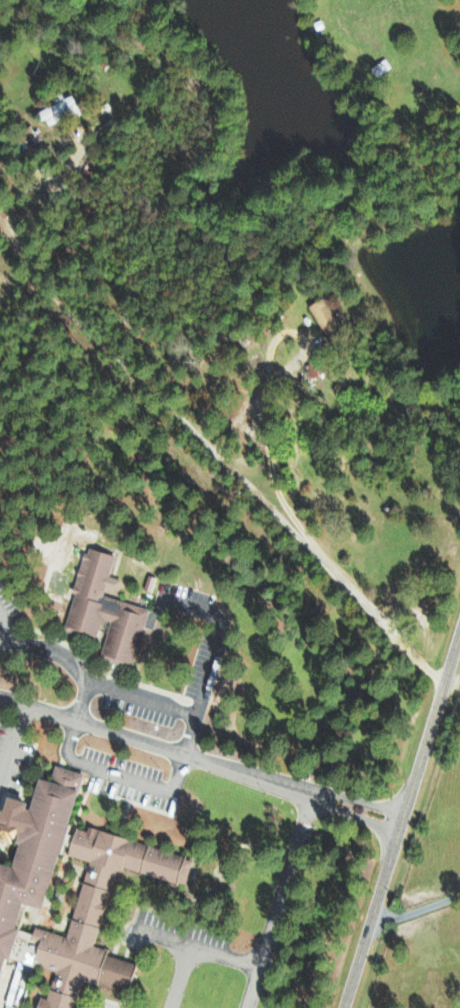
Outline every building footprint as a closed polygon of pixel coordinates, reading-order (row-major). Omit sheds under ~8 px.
[(374,77),(390,67),(384,58),(369,67),(374,77)] [(55,104),(36,112),(40,121),(47,118),(49,125),(79,113),(72,95),(63,98),(61,93),(52,96),(55,104)] [(306,305),(323,336),(337,328),(321,297),(306,305)] [(144,607),(100,597),(102,585),(116,588),(119,578),(107,576),(112,553),(82,546),(62,629),(94,636),(98,618),(107,620),(98,658),(130,665),(144,607)] [(54,763),(47,780),(36,776),(24,807),(20,807),(20,801),(1,794),(0,796),(0,838),(6,842),(12,834),(12,850),(7,866),(0,863),(0,961),(21,905),(35,905),(83,774),(54,763)]
